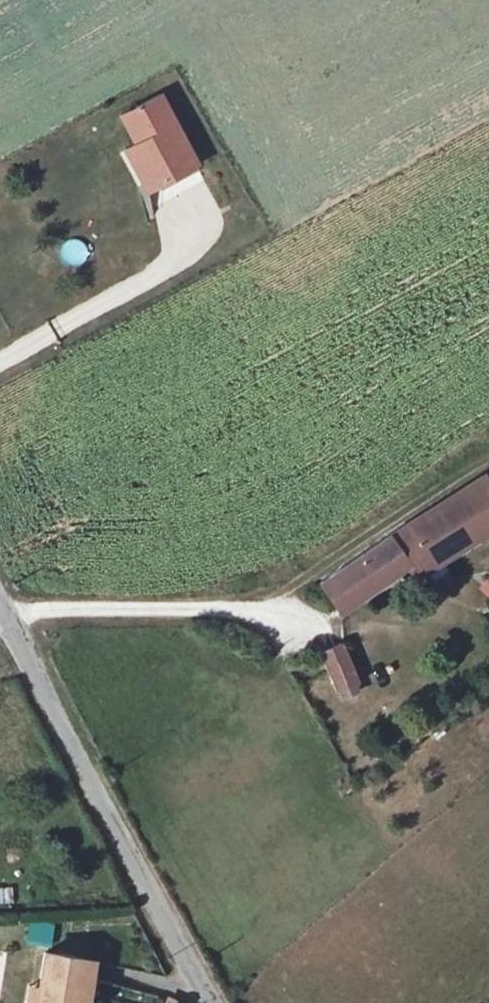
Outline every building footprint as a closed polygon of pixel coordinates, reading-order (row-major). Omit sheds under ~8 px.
[(129,117),(142,146),(161,188),(200,170),(169,100),(129,117)] [(142,146),(131,151),(149,193),(161,188),(142,146)] [(480,477),(452,493),(380,532),(322,577),(334,598),(338,603),(405,569),(409,574),(488,527),(488,492),(480,477)] [(478,588),(488,599),(488,578),(478,588)] [(334,638),(318,648),(338,678),(355,667),(334,635),(334,638)] [(87,967),(51,961),(44,1002),(80,1002),(87,967)]
